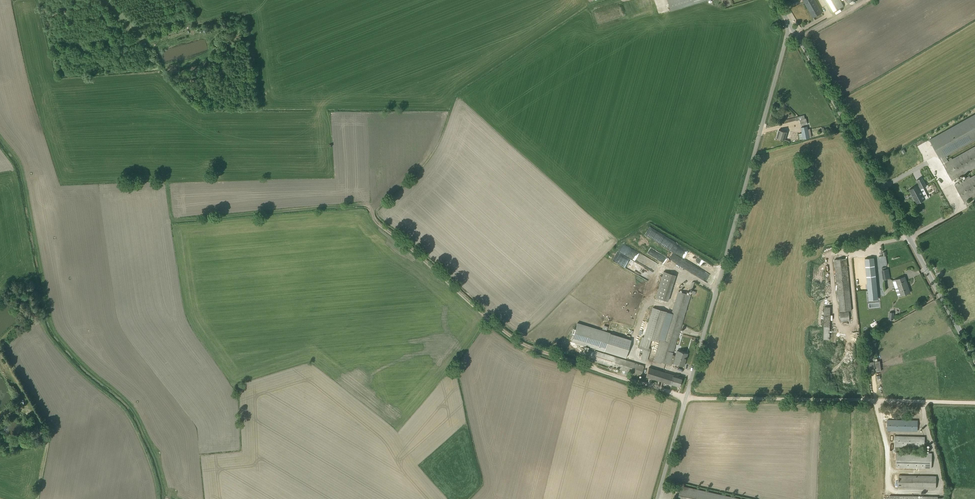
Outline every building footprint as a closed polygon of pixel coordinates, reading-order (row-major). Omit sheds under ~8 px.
[(671,10),(706,0),(667,0),(671,10)] [(811,11),(810,12),(813,17),(822,12),(814,0),(804,0),(811,11)] [(840,0),(824,0),(831,13),(844,6),(840,0)] [(801,126),(808,125),(806,117),(805,118),(804,115),(782,121),(783,123),(799,119),(801,126)] [(948,161),(946,156),(974,140),(974,115),(930,140),(943,164),(953,179),(974,167),(974,146),(948,161)] [(801,128),(802,133),(799,134),(800,139),(803,139),(810,138),(809,137),(812,137),(810,129),(808,129),(808,126),(801,128)] [(787,132),(779,130),(776,138),(785,141),(784,142),(788,143),(789,141),(785,140),(787,132)] [(956,186),(964,203),(974,197),(974,175),(956,186)] [(909,189),(917,204),(927,199),(922,189),(927,186),(923,177),(916,180),(918,185),(909,189)] [(685,258),(690,251),(670,239),(668,243),(666,242),(664,246),(677,254),(673,260),(677,263),(678,260),(680,261),(680,259),(678,258),(679,255),(685,258)] [(623,243),(613,261),(648,279),(657,261),(623,243)] [(879,295),(874,257),(865,259),(871,314),(880,313),(879,302),(881,301),(880,295),(879,295)] [(853,286),(864,285),(861,259),(851,260),(850,258),(834,259),(839,311),(852,310),(847,261),(849,260),(853,286)] [(883,280),(890,278),(888,269),(881,270),(883,280)] [(676,275),(663,272),(655,297),(668,301),(676,275)] [(907,284),(905,276),(892,280),(898,296),(909,292),(910,292),(907,284)] [(866,309),(864,286),(858,287),(859,290),(857,290),(859,309),(866,309)] [(661,362),(669,364),(672,354),(690,294),(677,290),(671,313),(652,307),(643,337),(642,336),(638,348),(644,349),(641,359),(647,361),(650,348),(648,348),(651,339),(659,342),(653,361),(661,363),(661,362)] [(830,307),(824,306),(823,339),(831,339),(832,331),(829,330),(830,307)] [(840,312),(841,321),(867,319),(866,310),(840,312)] [(571,341),(589,347),(587,356),(593,358),(592,360),(641,375),(643,366),(638,364),(616,357),(595,350),(595,349),(625,358),(631,339),(610,333),(577,323),(575,328),(573,328),(571,333),(573,334),(571,341)] [(618,324),(616,330),(619,331),(618,333),(626,335),(628,329),(629,329),(629,328),(621,324),(621,325),(618,324)] [(675,355),(672,354),(669,364),(671,365),(672,363),(673,363),(673,362),(683,365),(687,353),(676,350),(675,355)] [(875,368),(875,372),(881,371),(880,360),(877,361),(877,358),(876,358),(875,354),(872,355),(873,361),(868,362),(869,369),(875,368)] [(681,377),(649,367),(646,377),(679,387),(681,377)] [(887,419),(887,429),(915,429),(915,420),(887,419)] [(894,435),(894,446),(925,447),(925,436),(894,435)] [(896,453),(896,466),(929,467),(930,453),(896,453)] [(898,475),(898,485),(934,485),(934,476),(898,475)] [(681,485),(678,498),(743,498),(681,485)]
